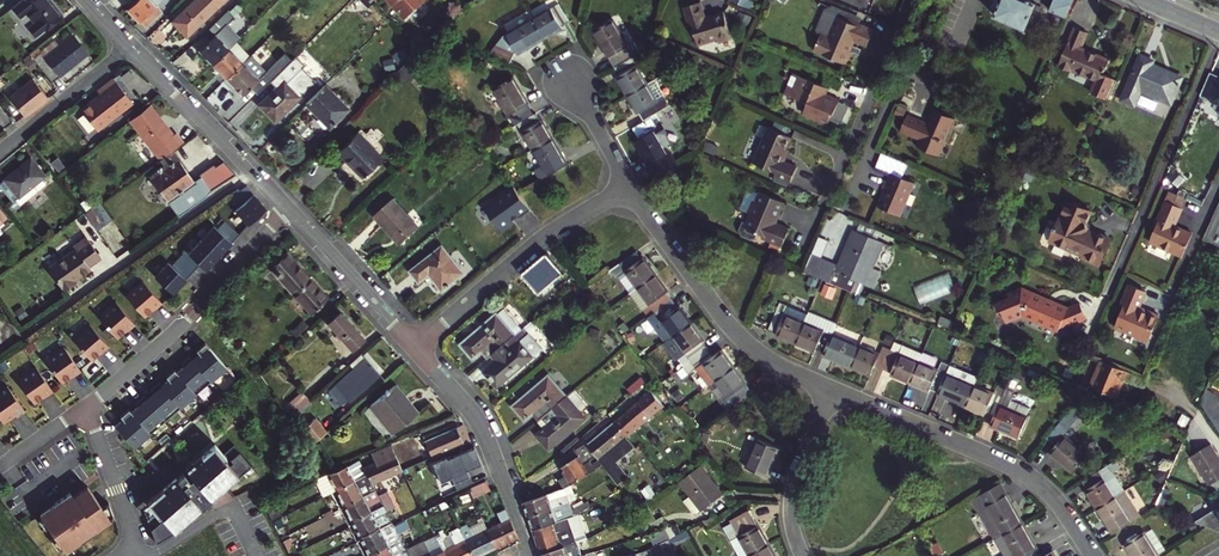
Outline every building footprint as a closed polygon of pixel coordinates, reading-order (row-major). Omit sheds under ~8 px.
[(12,9),(35,39),(64,16),(52,0),(23,0),(12,9)] [(128,8),(147,27),(164,11),(156,3),(153,0),(137,0),(128,8)] [(174,19),(188,34),(225,0),(195,0),(174,19)] [(409,17),(429,0),(396,0),(409,17)] [(1033,0),(996,0),(994,4),(996,7),(1000,9),(997,15),(1028,28),(1028,27),(1038,2),(1033,0)] [(1068,15),(1074,0),(1054,0),(1050,8),(1061,13),(1068,15)] [(734,37),(730,23),(728,16),(726,11),(707,16),(702,1),(685,6),(690,24),(694,23),(700,43),(719,37),(720,41),(734,37)] [(1042,16),(1045,9),(1046,6),(1038,2),(1028,27),(1036,30),(1042,16)] [(560,5),(534,21),(546,40),(565,29),(564,27),(571,23),(560,5)] [(1049,11),(1046,18),(1045,22),(1055,26),(1061,13),(1050,8),(1049,11)] [(839,15),(857,22),(858,20),(859,17),(841,9),(839,15)] [(955,14),(944,10),(935,32),(946,37),(955,14)] [(857,22),(839,15),(830,36),(822,32),(815,49),(848,63),(853,51),(851,50),(855,40),(869,46),(876,28),(858,20),(857,22)] [(595,31),(617,68),(636,57),(641,53),(634,42),(629,46),(614,20),(595,31)] [(213,62),(229,46),(237,39),(224,25),(222,27),(216,21),(204,33),(210,39),(200,49),(213,62)] [(514,65),(517,55),(519,54),(520,56),(546,40),(534,21),(509,35),(500,40),(494,58),(514,65)] [(1090,32),(1076,26),(1059,67),(1073,72),(1074,70),(1100,81),(1104,72),(1106,73),(1112,60),(1083,48),(1090,32)] [(35,57),(39,62),(53,80),(88,53),(74,35),(47,56),(43,51),(35,57)] [(229,46),(213,62),(225,75),(242,59),(250,52),(237,39),(229,46)] [(1183,79),(1153,66),(1155,60),(1142,54),(1122,99),(1136,105),(1143,90),(1173,102),(1183,79)] [(620,76),(630,94),(651,82),(636,57),(617,68),(621,75),(620,76)] [(258,76),(242,59),(225,75),(242,93),(250,85),(257,92),(270,78),(283,66),(276,58),(258,76)] [(410,60),(401,69),(412,80),(421,71),(410,60)] [(292,75),(283,66),(270,78),(278,86),(261,103),(277,118),(300,95),(286,81),(292,75)] [(401,69),(397,73),(408,84),(412,80),(401,69)] [(821,92),(824,83),(793,70),(785,91),(807,101),(803,110),(821,118),(820,120),(828,124),(833,112),(835,113),(841,98),(828,92),(827,92),(826,94),(821,92)] [(1212,72),(1202,94),(1218,101),(1218,75),(1212,72)] [(102,91),(83,106),(99,128),(135,99),(115,75),(99,87),(102,91)] [(10,97),(25,116),(41,103),(42,104),(50,98),(34,78),(10,97)] [(516,78),(496,90),(512,116),(531,104),(516,78)] [(651,82),(630,94),(641,111),(643,110),(647,119),(666,108),(674,103),(669,95),(661,99),(651,82)] [(830,86),(824,83),(821,92),(826,94),(827,92),(828,92),(830,86)] [(325,86),(308,103),(330,126),(348,108),(325,86)] [(151,103),(131,119),(161,158),(184,141),(176,132),(174,135),(151,103)] [(934,108),(929,121),(909,113),(902,130),(922,138),(919,145),(941,155),(956,117),(934,108)] [(521,125),(535,150),(555,138),(545,120),(543,121),(539,114),(521,125)] [(660,125),(635,140),(651,166),(653,165),(658,174),(678,162),(672,153),(670,155),(665,148),(672,144),(660,125)] [(793,135),(770,125),(755,161),(777,170),(775,175),(792,182),(799,165),(784,159),(793,135)] [(371,137),(362,128),(338,150),(363,175),(382,156),(367,141),(371,137)] [(568,165),(563,156),(565,156),(555,138),(535,150),(550,175),(568,165)] [(175,150),(163,159),(166,164),(151,175),(180,217),(208,197),(211,191),(236,174),(224,160),(216,166),(215,163),(200,174),(202,176),(196,181),(175,150)] [(880,165),(893,171),(879,204),(903,215),(917,181),(904,175),(909,162),(885,152),(880,165)] [(0,182),(0,184),(13,200),(10,203),(16,209),(22,204),(16,197),(45,174),(31,157),(0,182)] [(234,207),(249,224),(267,208),(247,185),(231,196),(237,204),(234,207)] [(486,208),(502,230),(515,221),(513,219),(519,215),(520,217),(531,209),(515,187),(486,208)] [(1187,197),(1171,189),(1155,226),(1157,227),(1151,242),(1183,256),(1193,233),(1175,225),(1187,197)] [(786,201),(763,191),(759,201),(756,201),(751,212),(754,213),(750,221),(745,219),(742,228),(744,233),(753,236),(760,235),(770,239),(769,241),(783,247),(791,229),(777,223),(786,201)] [(1082,255),(1101,263),(1112,237),(1090,227),(1088,221),(1093,209),(1068,199),(1059,222),(1056,221),(1054,226),(1057,227),(1052,239),(1083,252),(1082,255)] [(90,209),(86,212),(98,229),(114,217),(102,200),(90,209)] [(396,200),(378,216),(402,243),(420,227),(396,200)] [(1218,209),(1217,211),(1213,221),(1206,236),(1218,242),(1218,207),(1218,209)] [(156,276),(174,293),(201,263),(208,269),(240,234),(222,217),(190,253),(187,250),(173,265),(169,262),(156,276)] [(854,227),(838,263),(836,270),(876,287),(883,269),(875,266),(886,240),(854,227)] [(79,250),(52,269),(67,290),(79,282),(77,280),(93,269),(91,266),(103,258),(89,238),(77,247),(79,250)] [(446,291),(467,274),(445,246),(413,272),(423,283),(433,275),(446,291)] [(644,256),(642,258),(637,250),(612,268),(630,292),(638,287),(656,273),(644,256)] [(277,276),(294,294),(310,280),(285,253),(263,272),(271,281),(277,276)] [(815,275),(822,257),(813,253),(805,271),(815,275)] [(548,254),(522,276),(540,296),(565,275),(548,254)] [(825,279),(831,282),(836,270),(838,263),(822,257),(815,275),(825,279)] [(655,311),(672,298),(667,291),(668,289),(656,273),(638,287),(655,311)] [(156,309),(164,303),(144,280),(127,294),(146,316),(155,308),(156,309)] [(326,298),(310,280),(294,294),(310,313),(326,298)] [(1146,290),(1130,283),(1123,301),(1125,302),(1115,327),(1148,342),(1159,317),(1148,313),(1148,315),(1137,310),(1146,290)] [(638,287),(630,292),(648,316),(655,311),(638,287)] [(1069,308),(1024,289),(1008,294),(1009,298),(995,303),(998,312),(1002,310),(1007,323),(1024,316),(1059,332),(1069,328),(1069,326),(1087,319),(1080,304),(1069,308)] [(673,335),(692,322),(679,304),(678,306),(672,298),(655,311),(673,335)] [(130,331),(137,325),(118,302),(101,317),(120,338),(129,330),(130,331)] [(777,334),(797,342),(805,323),(786,315),(790,306),(781,302),(770,329),(778,332),(777,334)] [(809,314),(790,306),(786,315),(805,323),(809,314)] [(473,359),(481,353),(485,349),(491,356),(523,329),(505,307),(460,344),(473,359)] [(352,349),(363,338),(340,312),(329,322),(352,349)] [(291,333),(297,340),(309,329),(303,322),(291,333)] [(708,347),(702,339),(704,338),(692,322),(673,335),(691,359),(708,347)] [(817,349),(826,353),(833,336),(805,323),(797,342),(816,351),(817,349)] [(103,353),(111,346),(91,324),(74,338),(93,360),(102,352),(103,353)] [(523,329),(491,356),(496,362),(484,373),(497,388),(542,349),(530,334),(528,335),(523,329)] [(834,357),(833,358),(852,367),(860,348),(833,336),(826,353),(834,357)] [(117,425),(136,447),(225,365),(203,340),(195,347),(198,350),(191,356),(189,353),(181,361),(183,363),(177,369),(174,367),(166,374),(168,377),(162,383),(159,380),(151,388),(154,391),(147,397),(144,394),(136,402),(139,404),(132,410),(130,408),(122,415),(124,418),(117,425)] [(74,376),(82,371),(65,346),(47,359),(63,382),(74,375),(74,376)] [(860,348),(852,367),(870,375),(874,365),(882,369),(891,350),(883,346),(879,356),(860,348)] [(703,361),(715,378),(734,364),(721,347),(713,354),(708,347),(691,359),(696,366),(703,361)] [(485,349),(481,353),(487,360),(491,356),(485,349)] [(909,383),(918,362),(891,350),(882,369),(891,373),(890,375),(909,383)] [(364,359),(335,386),(349,402),(379,375),(364,359)] [(1102,360),(1088,393),(1114,404),(1124,380),(1133,383),(1136,375),(1102,360)] [(918,362),(909,383),(929,392),(929,390),(937,393),(946,374),(918,362)] [(746,381),(734,364),(715,378),(733,402),(750,389),(745,382),(746,381)] [(47,397),(55,391),(38,366),(19,379),(36,402),(46,395),(47,397)] [(976,380),(948,368),(946,374),(973,386),(976,380)] [(964,407),(973,386),(946,374),(937,393),(937,395),(945,399),(964,407)] [(542,418),(567,397),(549,376),(512,406),(524,421),(532,414),(536,411),(542,418)] [(401,378),(374,396),(394,425),(421,407),(401,378)] [(9,385),(0,391),(0,415),(6,423),(18,414),(19,416),(27,411),(9,385)] [(973,386),(964,407),(983,416),(984,414),(993,418),(998,406),(1001,398),(973,386)] [(567,397),(542,418),(548,426),(545,428),(536,436),(548,451),(585,420),(578,411),(585,405),(574,391),(567,397)] [(1214,425),(1217,431),(1218,430),(1218,400),(1216,395),(1214,394),(1206,391),(1201,402),(1200,403),(1204,410),(1209,417),(1214,425)] [(308,399),(302,392),(285,407),(291,415),(308,399)] [(1001,398),(998,406),(1026,419),(1030,410),(1001,398)] [(641,400),(617,420),(630,435),(653,416),(641,400)] [(993,418),(989,427),(1017,439),(1026,419),(998,406),(993,418)] [(1072,407),(1044,438),(1053,446),(1047,453),(1069,474),(1084,457),(1062,437),(1081,416),(1072,407)] [(536,411),(532,414),(538,421),(542,418),(536,411)] [(542,418),(538,421),(545,428),(548,426),(542,418)] [(614,449),(630,435),(617,420),(602,433),(614,449)] [(464,424),(426,441),(433,457),(472,441),(464,424)] [(308,438),(314,444),(329,431),(323,425),(308,438)] [(602,433),(590,443),(597,453),(602,459),(614,449),(602,433)] [(776,447),(756,438),(744,467),(764,475),(776,447)] [(1218,487),(1218,451),(1213,440),(1193,453),(1211,482),(1215,480),(1218,487)] [(590,443),(588,441),(576,450),(580,455),(586,452),(590,458),(597,453),(590,443)] [(148,516),(158,542),(177,531),(253,464),(235,444),(225,453),(216,443),(187,468),(188,470),(179,478),(177,476),(148,502),(155,510),(148,516)] [(368,474),(373,483),(403,470),(391,445),(360,458),(361,460),(366,470),(367,471),(368,474)] [(482,456),(477,446),(449,458),(448,455),(435,462),(444,481),(455,476),(457,482),(473,475),(470,469),(480,464),(477,458),(482,456)] [(580,455),(563,466),(567,474),(560,478),(566,487),(572,485),(603,466),(601,463),(596,466),(593,460),(586,464),(580,455)] [(482,456),(477,458),(480,464),(485,462),(482,456)] [(612,456),(604,462),(606,464),(613,473),(620,467),(612,456)] [(337,490),(356,480),(353,475),(366,470),(361,460),(328,473),(337,490)] [(1084,490),(1094,507),(1112,496),(1121,491),(1110,473),(1117,469),(1112,461),(1105,466),(1081,481),(1086,489),(1084,490)] [(700,509),(701,510),(723,496),(703,466),(681,481),(690,494),(683,499),(691,511),(695,512),(700,509)] [(330,487),(332,492),(337,490),(328,473),(317,479),(323,490),(330,487)] [(341,498),(345,505),(376,490),(373,483),(368,474),(360,478),(356,480),(337,490),(341,498)] [(488,481),(471,490),(475,497),(491,489),(488,481)] [(56,503),(42,514),(68,550),(99,530),(98,529),(116,516),(111,503),(104,507),(89,486),(73,497),(70,493),(55,502),(56,503)] [(989,541),(997,536),(1017,525),(1006,508),(1005,509),(992,486),(973,496),(964,501),(987,541),(989,541)] [(323,490),(325,495),(331,492),(332,492),(330,487),(323,490)] [(566,487),(550,493),(552,500),(569,495),(566,487)] [(353,521),(372,511),(369,506),(382,500),(380,497),(378,494),(376,490),(345,505),(349,514),(353,521)] [(1136,517),(1121,491),(1112,496),(1094,507),(1106,526),(1108,525),(1112,532),(1136,517)] [(388,492),(380,497),(382,500),(382,502),(384,505),(387,510),(395,506),(388,492)] [(550,493),(526,500),(530,516),(555,508),(568,504),(567,502),(571,501),(569,495),(552,500),(550,493)] [(579,508),(581,513),(593,506),(591,501),(579,508)] [(357,530),(360,536),(380,527),(392,521),(387,510),(384,505),(376,509),(372,511),(353,521),(354,524),(357,530)] [(1197,520),(1210,525),(1218,529),(1218,506),(1197,520)] [(732,536),(742,555),(748,552),(767,541),(758,523),(756,523),(747,507),(729,517),(738,533),(732,536)] [(502,522),(488,529),(497,547),(508,541),(518,536),(510,518),(506,508),(498,512),(502,522)] [(555,508),(530,516),(535,529),(556,522),(576,516),(574,508),(557,513),(555,508)] [(485,510),(480,512),(484,520),(489,518),(485,510)] [(648,524),(654,532),(669,524),(670,523),(664,515),(648,524)] [(285,525),(282,518),(276,521),(279,528),(285,525)] [(465,538),(474,555),(478,555),(483,553),(497,547),(488,529),(484,520),(462,532),(465,538)] [(364,544),(369,553),(388,544),(385,538),(390,535),(393,542),(401,538),(395,525),(393,522),(381,528),(380,527),(360,536),(362,539),(364,544)] [(535,529),(542,553),(579,541),(577,535),(568,538),(562,542),(556,522),(535,529)] [(989,541),(997,555),(1018,555),(1027,551),(1030,549),(1017,525),(997,536),(989,541)] [(669,527),(653,534),(657,543),(673,536),(669,527)] [(465,538),(462,532),(444,541),(440,533),(436,535),(438,539),(441,543),(443,547),(445,550),(447,555),(474,555),(465,538)] [(1129,555),(1155,555),(1140,533),(1122,545),(1129,555)] [(369,553),(371,555),(407,555),(410,555),(407,550),(401,538),(393,542),(388,544),(369,553)] [(543,555),(570,555),(569,554),(579,550),(585,548),(583,540),(579,541),(542,553),(543,555)] [(748,552),(750,555),(776,555),(767,541),(748,552)] [(424,542),(407,550),(410,555),(431,555),(424,542)]
